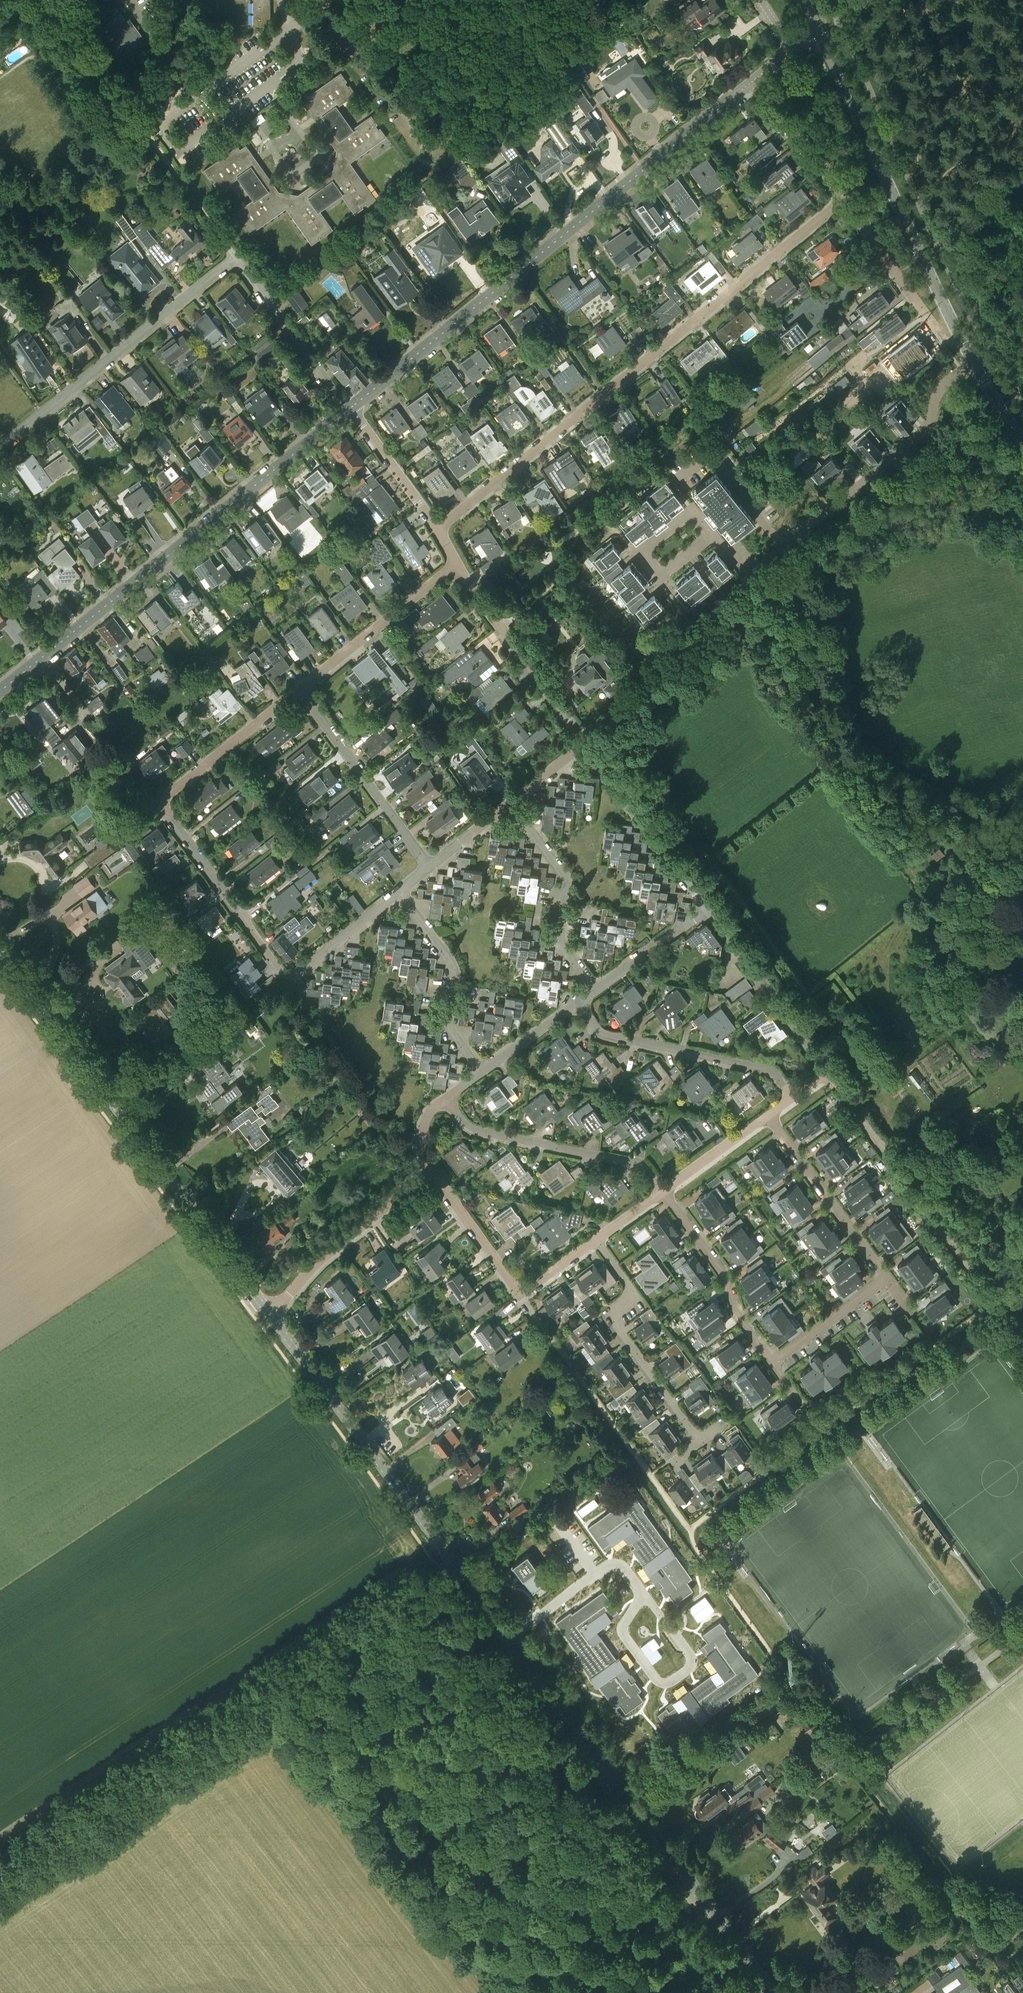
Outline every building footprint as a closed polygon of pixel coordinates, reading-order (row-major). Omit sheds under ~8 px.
[(253,26),(271,26),(270,0),(253,0),(253,26)] [(678,14),(685,24),(697,15),(703,24),(722,11),(715,0),(710,0),(700,7),(696,1),(678,14)] [(394,10),(388,2),(373,13),(379,21),(394,10)] [(136,27),(132,21),(129,24),(121,13),(102,27),(105,31),(110,28),(119,39),(136,27)] [(617,25),(626,18),(622,13),(613,20),(617,25)] [(661,30),(672,22),(667,15),(656,22),(661,30)] [(391,29),(395,38),(396,40),(407,35),(402,24),(391,29)] [(119,39),(127,51),(122,55),(125,59),(145,45),(137,34),(140,32),(136,27),(119,39)] [(704,42),(695,49),(699,56),(702,54),(706,60),(710,57),(718,70),(740,53),(741,51),(739,49),(737,48),(734,50),(729,42),(725,45),(723,43),(711,52),(704,42)] [(599,75),(609,89),(612,94),(627,83),(645,107),(658,97),(648,86),(654,82),(642,66),(640,67),(635,59),(628,64),(624,58),(611,67),(608,67),(606,68),(604,70),(603,72),(599,75)] [(350,162),(387,136),(380,127),(378,128),(376,125),(378,124),(371,115),(351,129),(336,108),(356,93),(350,84),(348,86),(345,82),(347,81),(341,72),(307,96),(309,99),(303,104),(311,115),(314,113),(321,123),(319,125),(329,140),(331,138),(339,149),(337,150),(335,159),(350,162)] [(573,77),(565,82),(569,87),(576,82),(573,77)] [(592,100),(591,100),(582,87),(574,92),(577,95),(574,97),(582,107),(584,106),(588,111),(596,106),(592,100)] [(602,88),(595,93),(600,101),(601,102),(609,97),(608,96),(602,88)] [(544,100),(534,106),(548,127),(545,129),(553,139),(545,144),(546,145),(541,148),(541,163),(534,168),(542,179),(561,166),(563,169),(570,164),(568,161),(580,153),(572,142),(557,121),(558,120),(552,111),(544,100)] [(265,119),(261,113),(249,121),(254,127),(265,119)] [(576,123),(572,125),(584,142),(589,149),(596,144),(595,143),(597,142),(605,136),(589,113),(586,115),(576,123)] [(730,135),(735,142),(748,132),(750,135),(761,126),(754,117),(743,126),(743,124),(730,135)] [(491,129),(487,132),(495,142),(496,141),(496,140),(505,134),(497,125),(491,129)] [(496,141),(513,165),(489,182),(508,209),(508,208),(509,207),(511,207),(514,205),(515,203),(522,198),(523,199),(526,196),(527,195),(528,194),(529,195),(529,194),(520,180),(521,177),(519,173),(521,171),(522,172),(528,168),(519,155),(505,134),(496,140),(496,141)] [(752,164),(757,160),(762,167),(779,153),(776,149),(777,148),(770,139),(760,147),(759,146),(746,157),(752,164)] [(254,155),(246,144),(240,149),(238,145),(204,169),(210,178),(212,177),(215,181),(213,182),(219,191),(239,176),(255,198),(234,212),(241,221),(243,220),(245,223),(243,225),(250,234),(286,208),(288,193),(279,191),(277,193),(269,182),(272,181),(261,166),(259,168),(252,157),(254,155)] [(470,151),(468,161),(477,163),(480,153),(470,151)] [(478,181),(462,159),(461,158),(450,167),(466,190),(478,181)] [(689,170),(707,194),(724,182),(706,158),(689,170)] [(286,208),(312,244),(321,238),(320,236),(323,233),(324,235),(333,229),(319,209),(340,193),(355,214),(364,207),(362,205),(366,203),(367,205),(376,198),(350,162),(335,159),(334,169),(335,171),(325,179),(323,176),(308,187),(310,189),(299,197),(298,194),(288,193),(286,208)] [(775,168),(762,179),(768,186),(781,176),(783,179),(794,170),(787,161),(776,169),(775,168)] [(793,174),(784,181),(790,188),(798,181),(793,174)] [(678,177),(663,188),(675,204),(673,205),(677,211),(676,211),(678,214),(679,213),(683,219),(699,207),(696,203),(678,177)] [(774,201),(764,209),(769,216),(779,208),(789,221),(801,211),(799,209),(810,200),(801,189),(791,197),(788,193),(786,190),(774,201)] [(651,197),(636,208),(653,233),(669,222),(671,225),(676,232),(681,228),(676,221),(673,216),(667,220),(651,197)] [(457,205),(447,212),(461,230),(464,234),(470,243),(500,222),(483,199),(463,214),(457,205)] [(40,214),(43,216),(51,210),(48,207),(44,207),(41,210),(40,214)] [(138,235),(133,228),(120,211),(113,216),(131,240),(138,235)] [(757,213),(751,218),(759,228),(765,222),(757,213)] [(754,231),(759,228),(751,218),(741,226),(745,230),(750,226),(754,231)] [(133,228),(138,235),(161,267),(168,261),(175,255),(180,262),(205,242),(196,231),(196,232),(187,220),(178,228),(187,239),(172,251),(168,254),(141,221),(133,228)] [(443,227),(414,248),(421,258),(427,265),(435,276),(444,269),(442,266),(454,257),(445,246),(453,240),(443,227)] [(624,231),(606,243),(614,254),(612,256),(619,266),(624,262),(627,260),(629,262),(635,257),(632,252),(643,244),(634,231),(628,235),(624,231)] [(752,232),(739,243),(738,242),(736,242),(732,245),(732,246),(733,247),(732,248),(737,253),(731,258),(737,265),(762,244),(752,232)] [(829,239),(828,238),(807,253),(814,262),(816,260),(821,268),(829,262),(828,260),(839,253),(833,245),(837,243),(832,236),(829,239)] [(112,255),(109,258),(116,267),(140,296),(153,286),(149,281),(155,277),(140,259),(143,256),(133,243),(130,246),(127,243),(112,255)] [(702,243),(696,247),(701,254),(707,250),(702,243)] [(638,253),(643,259),(650,254),(645,248),(638,253)] [(396,308),(407,300),(404,296),(416,287),(403,270),(407,267),(393,249),(384,256),(391,265),(374,278),(396,308)] [(722,277),(719,273),(725,268),(711,251),(703,257),(707,262),(684,280),(691,288),(691,287),(693,290),(697,286),(703,293),(722,277)] [(825,272),(813,281),(817,286),(829,277),(825,272)] [(568,274),(550,287),(557,297),(560,295),(567,304),(563,307),(569,314),(599,292),(602,296),(608,291),(598,278),(592,283),(591,282),(579,290),(568,274)] [(578,287),(587,280),(584,275),(575,282),(578,287)] [(786,275),(764,293),(776,307),(787,298),(788,299),(799,290),(805,298),(806,297),(811,293),(802,282),(798,286),(796,287),(786,275)] [(91,309),(100,302),(113,319),(124,310),(110,293),(112,292),(101,278),(80,295),(91,309)] [(365,304),(350,318),(359,331),(360,330),(361,331),(369,324),(380,315),(376,310),(378,308),(376,305),(379,302),(372,296),(361,282),(351,289),(358,298),(360,297),(365,304)] [(671,298),(652,313),(662,325),(682,310),(678,305),(684,300),(675,288),(671,283),(663,289),(671,298)] [(294,308),(306,300),(298,289),(286,297),(294,308)] [(233,290),(218,302),(236,325),(254,311),(240,294),(238,296),(233,290)] [(868,311),(885,298),(880,291),(856,308),(862,316),(868,311)] [(52,325),(49,327),(55,335),(67,353),(87,339),(72,317),(81,310),(70,295),(53,307),(61,319),(52,325)] [(890,304),(885,298),(868,311),(862,316),(859,318),(864,324),(890,304)] [(531,306),(511,321),(522,336),(542,322),(531,306)] [(748,306),(716,332),(722,340),(729,334),(733,339),(753,323),(762,334),(767,329),(748,306)] [(222,322),(217,325),(206,312),(194,322),(196,324),(193,326),(212,349),(226,337),(232,344),(236,340),(222,322)] [(879,325),(858,341),(864,348),(878,337),(884,332),(901,319),(896,312),(879,325)] [(306,313),(296,321),(300,327),(310,319),(306,313)] [(840,330),(847,326),(840,316),(834,321),(840,330)] [(884,332),(878,337),(883,343),(889,338),(906,325),(901,319),(884,332)] [(790,347),(807,334),(797,321),(786,329),(781,322),(770,330),(776,338),(780,335),(790,347)] [(484,334),(498,353),(514,342),(500,322),(484,334)] [(831,323),(820,332),(821,332),(828,340),(839,331),(831,323)] [(612,325),(596,337),(609,357),(626,345),(612,325)] [(635,329),(642,339),(646,335),(639,325),(635,329)] [(637,342),(642,339),(635,329),(630,332),(637,342)] [(41,332),(32,338),(27,332),(11,344),(28,368),(26,371),(35,378),(42,373),(44,374),(46,372),(47,371),(48,370),(50,368),(52,367),(45,358),(54,352),(41,332)] [(817,351),(816,352),(823,361),(833,353),(848,342),(840,333),(826,344),(820,349),(817,351)] [(168,342),(156,352),(162,359),(166,357),(174,367),(182,360),(186,364),(192,359),(199,354),(183,334),(170,344),(168,342)] [(253,346),(255,348),(258,352),(273,340),(268,334),(253,346)] [(894,366),(922,345),(921,344),(920,345),(914,336),(887,356),(894,366)] [(521,342),(528,352),(532,349),(525,339),(521,342)] [(252,357),(250,359),(249,360),(254,366),(279,346),(273,340),(258,352),(258,353),(253,348),(248,352),(252,357)] [(707,340),(681,361),(687,368),(691,373),(696,369),(717,352),(707,340)] [(528,352),(521,342),(515,346),(522,356),(528,352)] [(810,343),(804,348),(808,353),(813,348),(810,343)] [(922,345),(894,366),(901,375),(928,356),(922,347),(923,347),(922,345)] [(361,385),(369,379),(356,364),(355,365),(341,348),(326,361),(346,384),(347,383),(353,391),(361,385)] [(480,391),(474,382),(483,375),(481,371),(490,364),(479,349),(459,363),(472,382),(469,384),(479,398),(485,394),(482,389),(480,391)] [(537,355),(533,358),(537,365),(546,377),(551,374),(537,355)] [(537,365),(533,358),(532,359),(529,362),(533,368),(537,365)] [(553,377),(564,392),(583,378),(573,363),(553,377)] [(448,365),(433,376),(447,395),(462,384),(448,365)] [(141,366),(123,380),(137,398),(141,394),(145,399),(158,389),(147,375),(148,374),(141,366)] [(289,375),(292,378),(283,385),(294,401),(309,390),(295,371),(289,375)] [(514,374),(507,379),(522,400),(521,400),(524,403),(527,400),(541,420),(557,409),(543,389),(536,394),(533,390),(530,387),(526,385),(522,385),(514,374)] [(814,379),(811,375),(803,381),(807,385),(814,379)] [(851,382),(845,375),(834,383),(840,390),(851,382)] [(540,381),(546,389),(550,386),(544,378),(540,381)] [(663,387),(644,399),(653,413),(672,402),(674,405),(682,401),(667,378),(660,383),(663,387)] [(522,400),(507,379),(502,383),(509,394),(515,401),(516,403),(517,403),(521,400),(522,400)] [(479,398),(469,384),(463,388),(470,397),(469,399),(472,403),(479,398)] [(114,385),(97,398),(116,422),(123,416),(126,419),(135,411),(114,385)] [(264,386),(244,401),(260,421),(269,414),(272,418),(278,413),(275,409),(279,406),(264,386)] [(748,388),(736,398),(744,407),(756,398),(748,388)] [(229,389),(224,393),(231,403),(230,403),(234,408),(241,404),(237,399),(236,399),(229,389)] [(438,406),(427,391),(407,405),(418,420),(438,406)] [(689,394),(683,398),(691,408),(696,404),(689,394)] [(901,400),(886,412),(894,421),(897,425),(894,428),(901,435),(913,425),(905,416),(902,411),(907,407),(901,400)] [(497,414),(496,415),(499,420),(510,435),(530,421),(519,406),(517,403),(516,403),(515,401),(507,407),(497,414)] [(619,434),(624,430),(627,435),(639,427),(636,423),(638,422),(627,405),(608,417),(619,434)] [(395,437),(410,426),(396,407),(381,418),(395,437)] [(83,409),(65,424),(77,440),(73,443),(79,450),(91,441),(101,433),(103,436),(109,431),(95,411),(88,416),(86,413),(83,410),(83,409)] [(200,429),(205,425),(199,417),(194,421),(200,429)] [(233,423),(225,429),(238,446),(239,445),(241,446),(244,443),(244,441),(245,441),(244,440),(253,432),(245,422),(244,422),(240,417),(236,421),(233,423)] [(765,425),(759,417),(745,429),(751,436),(765,425)] [(416,427),(423,437),(428,433),(421,423),(416,427)] [(488,423),(471,435),(466,429),(462,432),(469,442),(473,439),(476,442),(475,443),(489,462),(508,449),(500,439),(498,441),(492,433),(494,431),(488,423)] [(464,446),(469,442),(462,432),(455,424),(450,427),(464,446)] [(200,429),(199,430),(207,441),(214,436),(205,425),(200,429)] [(419,440),(423,437),(416,427),(412,430),(419,440)] [(870,428),(855,441),(857,443),(860,447),(865,453),(866,454),(863,456),(863,457),(869,464),(872,462),(882,454),(874,444),(871,440),(876,435),(870,428)] [(617,458),(613,453),(617,451),(609,439),(606,441),(601,434),(599,435),(595,429),(580,438),(584,445),(589,453),(594,450),(604,466),(617,458)] [(153,450),(159,446),(163,452),(171,446),(161,433),(147,443),(153,450)] [(364,461),(345,436),(330,448),(348,473),(364,461)] [(55,437),(46,444),(52,452),(61,446),(55,437)] [(195,443),(186,450),(191,457),(192,458),(190,460),(201,474),(203,473),(204,474),(222,459),(209,443),(201,450),(195,443)] [(428,443),(412,456),(416,461),(422,456),(432,449),(428,443)] [(447,462),(458,478),(478,463),(467,448),(447,462)] [(139,464),(151,456),(147,450),(135,458),(139,464)] [(175,465),(182,461),(175,450),(169,454),(175,465)] [(32,453),(16,465),(35,492),(74,465),(65,452),(64,452),(42,468),(32,453)] [(569,452),(550,464),(556,473),(550,477),(555,485),(558,483),(561,488),(570,481),(579,476),(576,471),(580,469),(569,452)] [(815,461),(805,469),(818,484),(832,473),(834,476),(842,470),(839,467),(831,457),(824,463),(820,466),(815,461)] [(171,465),(165,471),(181,492),(191,484),(183,474),(180,476),(177,472),(171,465)] [(423,476),(427,482),(440,500),(449,494),(450,495),(456,490),(438,466),(423,476)] [(163,469),(158,473),(159,475),(163,480),(165,479),(167,481),(160,487),(171,501),(181,492),(165,471),(163,469)] [(305,500),(306,499),(309,504),(326,491),(327,491),(329,491),(330,490),(331,489),(332,488),(333,487),(333,485),(333,484),(332,482),(331,481),(330,480),(328,481),(318,469),(305,479),(307,482),(302,486),(301,484),(296,489),(305,500)] [(715,472),(696,488),(704,498),(706,500),(702,503),(701,504),(706,510),(706,511),(708,509),(716,520),(715,521),(716,522),(720,528),(721,527),(725,524),(726,526),(734,536),(735,537),(755,521),(715,472)] [(371,473),(364,479),(367,483),(375,478),(371,473)] [(665,480),(616,519),(632,539),(633,539),(644,529),(647,533),(648,534),(654,529),(655,528),(654,527),(664,518),(665,520),(666,519),(672,515),(672,514),(668,510),(680,500),(681,500),(665,480)] [(563,510),(560,505),(544,481),(541,483),(539,481),(534,485),(535,487),(523,494),(528,502),(536,497),(551,519),(563,510)] [(368,494),(365,496),(376,510),(383,518),(383,519),(399,506),(381,483),(368,494)] [(143,484),(124,498),(135,514),(154,500),(143,484)] [(348,484),(342,489),(348,498),(355,492),(348,484)] [(790,504),(807,493),(801,484),(784,495),(790,504)] [(365,496),(368,494),(363,487),(349,497),(355,504),(365,496)] [(311,514),(307,509),(302,504),(297,508),(287,496),(284,498),(283,497),(277,501),(278,503),(271,508),(283,523),(284,522),(291,531),(311,514)] [(512,498),(493,511),(504,528),(510,524),(510,525),(511,526),(513,527),(515,528),(517,527),(519,526),(520,524),(521,522),(521,520),(520,518),(523,516),(512,498)] [(311,505),(307,509),(314,518),(319,514),(311,505)] [(355,521),(360,516),(353,506),(347,511),(348,513),(347,514),(351,519),(353,518),(355,521)] [(88,507),(82,512),(90,523),(96,519),(88,507)] [(90,523),(82,512),(76,516),(85,527),(90,523)] [(51,516),(46,519),(43,522),(46,527),(50,523),(56,532),(61,529),(51,516)] [(103,516),(97,521),(114,545),(119,541),(121,543),(129,537),(122,527),(120,529),(112,518),(107,521),(103,516)] [(243,529),(260,551),(272,542),(275,546),(282,541),(267,521),(261,526),(256,520),(243,529)] [(406,527),(394,536),(414,567),(423,562),(420,558),(429,552),(424,544),(419,547),(406,527)] [(480,567),(481,567),(487,577),(498,569),(491,558),(503,551),(488,527),(470,538),(475,546),(480,543),(490,559),(480,567)] [(88,555),(86,556),(93,566),(101,560),(100,558),(105,555),(88,531),(81,535),(85,540),(80,544),(88,555)] [(377,596),(396,583),(380,560),(381,559),(376,553),(386,545),(379,535),(372,540),(376,545),(378,549),(373,552),(370,554),(378,565),(367,573),(363,576),(377,596)] [(60,566),(48,576),(52,582),(59,591),(79,574),(68,560),(73,556),(59,537),(39,553),(47,563),(53,558),(60,566)] [(233,537),(220,548),(236,568),(250,558),(233,537)] [(328,538),(320,544),(324,549),(332,542),(328,538)] [(605,550),(591,561),(604,576),(613,569),(609,563),(615,558),(621,554),(610,541),(603,547),(605,550)] [(249,547),(246,550),(253,558),(255,556),(249,547)] [(714,549),(704,557),(711,566),(716,572),(710,577),(718,586),(724,582),(722,579),(731,571),(714,549)] [(334,568),(346,585),(330,597),(336,604),(341,600),(346,608),(342,611),(348,620),(368,606),(350,582),(349,581),(354,577),(339,556),(333,561),(337,566),(334,568)] [(210,557),(195,568),(202,578),(205,576),(212,586),(225,576),(230,583),(235,579),(224,564),(218,569),(210,557)] [(613,569),(604,576),(608,582),(611,579),(619,589),(640,572),(632,562),(624,569),(617,574),(613,569)] [(693,566),(683,574),(701,596),(710,588),(712,591),(718,586),(710,577),(705,581),(700,575),(693,566)] [(32,586),(23,593),(35,608),(42,602),(40,600),(49,593),(45,588),(52,582),(48,576),(42,568),(38,571),(36,568),(30,572),(38,581),(32,586)] [(302,569),(297,573),(302,579),(306,576),(302,569)] [(619,589),(615,591),(628,607),(637,599),(633,594),(639,589),(648,582),(640,572),(619,589)] [(683,574),(674,582),(680,590),(685,597),(680,601),(688,611),(694,606),(692,603),(701,596),(683,574)] [(183,587),(178,581),(167,590),(180,606),(186,602),(190,607),(201,599),(192,588),(186,593),(182,588),(183,587)] [(417,608),(403,619),(408,626),(417,619),(421,624),(431,619),(436,625),(444,619),(444,620),(455,611),(442,594),(420,612),(417,608)] [(637,599),(628,607),(640,622),(654,611),(656,614),(664,608),(654,595),(648,600),(642,605),(637,599)] [(156,599),(136,615),(152,635),(172,619),(156,599)] [(308,616),(325,639),(338,629),(322,606),(308,616)] [(255,625),(262,620),(258,615),(251,620),(255,625)] [(106,622),(124,645),(131,639),(114,616),(106,622)] [(235,623),(232,618),(226,623),(229,627),(235,623)] [(461,621),(441,638),(446,644),(448,643),(456,653),(464,646),(460,641),(471,633),(461,621)] [(124,645),(106,622),(97,628),(115,651),(124,645)] [(530,630),(541,645),(552,637),(541,622),(530,630)] [(297,624),(284,634),(301,658),(315,648),(297,624)] [(400,637),(393,627),(387,632),(394,642),(400,637)] [(440,639),(436,634),(420,647),(424,653),(440,639)] [(279,641),(274,644),(271,640),(261,647),(274,665),(266,671),(268,674),(267,674),(269,676),(272,680),(290,666),(283,656),(288,652),(279,641)] [(147,644),(134,653),(142,664),(163,650),(158,644),(157,645),(151,649),(147,644)] [(381,668),(397,688),(404,682),(390,665),(400,657),(391,645),(381,653),(376,648),(352,667),(364,682),(381,668)] [(77,664),(80,668),(86,663),(75,647),(68,653),(77,664)] [(606,679),(613,674),(618,670),(612,662),(610,663),(605,657),(606,655),(600,647),(588,657),(585,653),(582,652),(577,657),(576,659),(582,665),(573,672),(588,690),(599,682),(603,687),(609,682),(606,679)] [(464,673),(475,687),(484,680),(479,674),(493,663),(481,648),(459,666),(455,661),(439,674),(447,683),(464,673)] [(414,662),(419,657),(415,651),(409,656),(414,662)] [(68,653),(61,658),(73,673),(75,671),(76,672),(83,677),(87,674),(95,684),(99,688),(107,682),(103,678),(101,680),(91,667),(85,671),(81,669),(80,668),(77,664),(68,653)] [(262,673),(251,658),(248,653),(243,657),(245,660),(235,667),(243,678),(233,682),(234,686),(235,686),(238,693),(240,692),(242,694),(241,695),(242,697),(243,696),(246,700),(264,687),(257,677),(262,673)] [(563,659),(556,665),(561,671),(568,665),(563,659)] [(113,668),(122,681),(128,677),(119,663),(113,668)] [(153,679),(149,682),(153,688),(154,689),(163,682),(164,683),(170,679),(165,670),(162,672),(160,670),(151,676),(153,679)] [(616,677),(613,674),(606,679),(609,682),(603,687),(610,696),(626,683),(619,675),(616,677)] [(48,675),(41,680),(45,685),(52,680),(48,675)] [(475,688),(465,696),(472,705),(480,698),(490,711),(496,706),(495,704),(512,690),(501,676),(482,691),(479,693),(475,688)] [(411,688),(416,684),(412,680),(407,683),(411,688)] [(227,689),(223,693),(219,688),(210,695),(222,710),(216,715),(217,716),(216,718),(217,719),(219,718),(221,721),(236,709),(230,702),(235,699),(227,689)] [(56,731),(49,723),(62,712),(48,694),(25,713),(27,715),(26,715),(27,717),(28,717),(31,720),(38,715),(45,725),(39,730),(46,739),(56,731)] [(87,705),(92,712),(104,703),(99,695),(91,701),(87,704),(87,705)] [(435,707),(427,697),(421,702),(430,712),(435,707)] [(511,721),(501,729),(506,735),(509,732),(519,745),(516,748),(521,754),(527,750),(548,732),(543,725),(529,736),(519,724),(530,715),(523,707),(512,715),(509,718),(511,721)] [(397,708),(382,721),(387,726),(396,719),(397,720),(403,715),(397,708)] [(178,716),(182,722),(190,716),(186,710),(178,716)] [(292,721),(286,726),(283,722),(256,744),(261,751),(267,746),(271,751),(292,734),(294,736),(300,731),(292,721)] [(476,738),(487,729),(483,723),(471,733),(476,738)] [(173,729),(169,725),(160,732),(163,736),(173,729)] [(384,727),(362,744),(372,756),(394,738),(384,727)] [(46,739),(53,747),(53,748),(55,750),(53,750),(55,752),(56,752),(59,755),(66,750),(74,760),(90,747),(76,729),(63,739),(56,731),(46,739)] [(176,747),(180,752),(185,749),(188,752),(193,748),(186,739),(176,747)] [(308,743),(286,761),(296,773),(317,755),(308,743)] [(145,770),(167,752),(161,745),(139,762),(145,770)] [(479,752),(483,758),(487,755),(483,749),(479,752)] [(474,758),(462,766),(466,772),(464,774),(478,793),(484,788),(483,786),(488,782),(490,781),(491,780),(479,764),(484,760),(477,750),(471,754),(474,758)] [(167,752),(145,770),(151,778),(171,763),(173,761),(167,752)] [(408,785),(414,781),(414,780),(405,768),(411,765),(413,768),(417,765),(408,752),(384,771),(393,784),(402,777),(408,785)] [(441,758),(438,755),(437,753),(431,756),(436,762),(441,758)] [(270,775),(282,765),(278,761),(266,770),(270,775)] [(329,767),(299,792),(304,798),(310,793),(314,799),(338,779),(329,767)] [(414,780),(414,781),(417,786),(407,794),(417,808),(440,792),(429,778),(433,775),(429,768),(414,780)] [(599,776),(576,773),(575,780),(594,782),(598,783),(599,776)] [(221,779),(215,783),(212,779),(190,797),(200,809),(221,792),(222,794),(229,789),(221,779)] [(584,790),(583,799),(592,800),(594,782),(575,780),(574,788),(584,790)] [(257,785),(254,781),(244,788),(248,793),(257,785)] [(152,793),(159,788),(154,782),(148,788),(152,793)] [(574,797),(573,807),(582,808),(583,799),(584,790),(574,788),(566,787),(565,792),(561,792),(561,796),(574,797)] [(18,789),(8,796),(22,816),(32,808),(18,789)] [(331,815),(325,820),(333,830),(339,825),(338,824),(359,806),(350,794),(328,812),(331,815)] [(572,816),(573,807),(574,797),(561,796),(556,795),(555,804),(565,805),(564,815),(572,816)] [(279,811),(290,803),(285,796),(273,804),(279,811)] [(460,820),(450,806),(453,803),(449,798),(434,809),(438,814),(427,822),(437,836),(460,820)] [(563,823),(564,815),(565,805),(555,804),(546,803),(546,807),(545,807),(544,809),(541,809),(541,812),(543,812),(542,818),(554,819),(554,822),(563,823)] [(211,821),(221,833),(241,817),(232,805),(211,821)] [(323,805),(311,815),(315,820),(328,810),(323,805)] [(298,815),(290,821),(295,826),(302,821),(298,815)] [(368,823),(356,832),(352,828),(339,837),(343,843),(348,839),(359,853),(379,837),(368,823)] [(603,846),(611,847),(613,838),(623,839),(624,831),(631,832),(632,825),(619,823),(618,830),(606,828),(603,846)] [(142,830),(131,839),(138,849),(145,844),(149,850),(157,844),(160,849),(169,843),(165,838),(157,827),(146,835),(142,830)] [(506,829),(495,827),(494,834),(505,835),(506,829)] [(494,834),(491,833),(488,851),(496,853),(498,843),(508,844),(509,836),(516,838),(517,831),(506,829),(505,835),(494,834)] [(251,830),(229,847),(239,859),(261,842),(251,830)] [(64,870),(53,854),(68,842),(60,831),(44,843),(43,842),(40,840),(38,840),(36,840),(20,841),(21,853),(36,852),(54,877),(64,870)] [(282,831),(276,836),(279,839),(285,835),(282,831)] [(270,847),(279,839),(276,836),(275,835),(266,842),(270,847)] [(631,841),(623,839),(613,838),(611,847),(610,856),(618,857),(620,848),(630,849),(631,841)] [(389,839),(384,842),(388,848),(393,844),(389,839)] [(108,840),(84,857),(91,867),(119,847),(117,845),(114,847),(108,840)] [(388,848),(384,842),(368,854),(367,856),(369,858),(351,872),(356,878),(375,865),(384,877),(400,865),(388,848)] [(495,861),(504,863),(505,853),(515,855),(516,846),(508,844),(498,843),(496,853),(495,861)] [(927,849),(934,856),(940,849),(933,843),(927,849)] [(627,858),(637,859),(638,851),(630,849),(620,848),(618,857),(617,866),(626,867),(627,858)] [(524,856),(515,855),(505,853),(504,863),(502,871),(511,873),(512,863),(522,865),(524,856)] [(270,855),(249,873),(258,885),(280,867),(270,855)] [(302,860),(305,864),(311,859),(308,855),(302,860)] [(648,861),(637,859),(627,858),(626,867),(624,876),(633,877),(634,868),(653,871),(655,871),(655,867),(652,866),(653,862),(648,861)] [(510,881),(518,883),(520,873),(529,874),(531,866),(522,865),(512,863),(511,873),(510,881)] [(163,869),(158,864),(153,868),(157,873),(163,869)] [(295,884),(294,882),(274,897),(273,897),(267,901),(280,918),(294,908),(295,909),(302,904),(296,896),(302,892),(299,889),(317,876),(311,869),(306,864),(296,872),(300,877),(298,879),(299,881),(295,884)] [(461,868),(460,876),(473,878),(472,888),(480,889),(483,871),(469,869),(463,868),(461,868)] [(642,878),(651,879),(653,871),(634,868),(633,877),(632,886),(640,888),(642,878)] [(163,884),(173,877),(169,872),(159,879),(163,884)] [(538,876),(529,874),(520,873),(518,883),(517,891),(526,893),(527,888),(538,890),(539,885),(537,884),(538,876)] [(75,885),(82,895),(94,886),(87,876),(75,885)] [(473,878),(460,876),(454,876),(453,884),(463,886),(462,895),(470,897),(472,888),(473,878)] [(660,881),(651,879),(642,878),(640,888),(639,896),(648,897),(649,888),(659,889),(660,881)] [(183,888),(190,897),(183,902),(187,907),(182,912),(186,918),(199,908),(198,906),(204,902),(200,896),(205,893),(204,891),(196,879),(183,888)] [(442,883),(441,892),(453,893),(452,903),(460,904),(462,895),(463,886),(453,884),(442,883)] [(538,890),(527,888),(526,893),(526,895),(537,897),(538,890)] [(649,888),(648,897),(646,906),(655,907),(657,898),(666,899),(668,891),(659,889),(649,888)] [(86,898),(64,914),(78,934),(85,928),(82,923),(96,913),(96,912),(107,904),(97,891),(86,899),(86,898)] [(213,891),(206,896),(209,900),(215,894),(213,891)] [(453,893),(441,892),(435,891),(433,900),(443,901),(442,907),(441,910),(451,912),(452,903),(453,893)] [(536,903),(537,897),(526,895),(525,901),(536,903)] [(348,900),(359,915),(364,911),(353,896),(348,900)] [(655,907),(654,916),(663,917),(663,914),(664,908),(676,910),(677,902),(677,901),(666,899),(657,898),(655,907)] [(206,931),(224,918),(216,906),(209,911),(198,920),(206,931)] [(441,913),(429,911),(428,917),(440,919),(441,913)] [(194,914),(186,919),(190,924),(197,918),(194,914)] [(626,925),(625,934),(633,936),(636,917),(614,914),(613,916),(605,915),(605,919),(601,918),(600,921),(608,922),(626,925)] [(298,950),(294,945),(296,944),(296,942),(294,939),(312,925),(306,917),(300,921),(295,915),(284,924),(289,930),(285,934),(284,933),(272,942),(286,960),(298,950)] [(505,925),(514,927),(515,919),(497,916),(494,934),(503,935),(505,925)] [(395,919),(384,917),(383,924),(394,926),(395,919)] [(129,953),(107,969),(111,974),(106,977),(113,986),(115,984),(118,988),(120,986),(128,996),(126,998),(125,1000),(125,1003),(127,1005),(129,1006),(132,1006),(134,1004),(135,1005),(137,1003),(138,1004),(142,1001),(142,1000),(146,997),(130,976),(143,966),(146,970),(157,961),(140,938),(147,934),(145,931),(153,925),(148,918),(119,940),(129,953)] [(394,926),(383,924),(380,924),(377,942),(386,943),(387,934),(397,935),(398,927),(406,928),(407,921),(395,919),(394,926)] [(616,932),(615,942),(623,943),(625,934),(626,925),(608,922),(607,926),(600,925),(601,923),(597,922),(596,928),(596,929),(616,932)] [(706,923),(704,925),(686,938),(692,946),(702,938),(705,939),(710,945),(709,946),(721,948),(722,944),(708,926),(706,923)] [(523,929),(514,927),(505,925),(503,935),(502,944),(510,945),(512,935),(521,937),(523,929)] [(586,933),(586,936),(588,937),(606,940),(605,949),(613,950),(615,942),(616,932),(596,929),(595,935),(586,933)] [(387,934),(386,943),(385,952),(393,953),(394,943),(404,945),(406,936),(397,935),(387,934)] [(512,935),(510,945),(509,954),(517,955),(519,945),(529,947),(530,939),(521,937),(512,935)] [(595,953),(595,956),(603,957),(605,949),(606,940),(588,937),(587,945),(584,944),(583,951),(595,953)] [(402,953),(412,955),(413,946),(404,945),(394,943),(393,953),(392,962),(400,963),(402,953)] [(539,949),(529,947),(519,945),(517,955),(516,964),(525,965),(526,956),(544,959),(547,959),(547,956),(542,956),(543,950),(539,949)] [(595,953),(583,951),(582,957),(594,959),(595,956),(595,953)] [(409,963),(419,965),(420,956),(412,955),(402,953),(400,963),(399,972),(408,973),(409,963)] [(547,959),(544,959),(526,956),(525,965),(523,974),(532,975),(534,966),(543,967),(546,968),(547,959)] [(260,972),(257,968),(248,957),(240,963),(242,966),(231,974),(247,995),(259,986),(253,978),(260,972)] [(361,968),(360,977),(369,978),(371,960),(357,958),(352,958),(351,967),(361,968)] [(406,982),(415,983),(416,980),(427,982),(428,975),(426,975),(427,966),(419,965),(409,963),(408,973),(406,982)] [(351,975),(350,985),(359,986),(360,977),(361,968),(351,967),(343,966),(342,974),(351,975)] [(546,968),(543,967),(534,966),(532,975),(530,984),(539,985),(541,976),(550,977),(552,969),(546,968)] [(342,983),(341,993),(349,994),(350,985),(351,975),(342,974),(333,973),(332,982),(342,983)] [(547,995),(546,998),(558,1000),(560,988),(558,987),(559,979),(550,977),(541,976),(539,985),(538,994),(547,995)] [(747,991),(750,989),(752,987),(745,978),(740,981),(747,991)] [(415,983),(415,986),(426,988),(427,982),(416,980),(415,983)] [(319,986),(319,989),(321,989),(320,996),(331,997),(331,1000),(331,1001),(340,1002),(341,993),(342,983),(332,982),(324,981),(323,985),(320,985),(319,986)] [(747,991),(740,981),(735,985),(742,995),(747,991)] [(625,995),(610,1006),(613,1010),(612,1011),(614,1013),(615,1012),(622,1022),(642,1008),(637,1001),(643,997),(634,984),(623,991),(625,995)] [(735,985),(730,989),(737,999),(739,997),(742,995),(735,985)] [(425,994),(426,988),(415,986),(414,992),(425,994)] [(688,1003),(679,991),(677,988),(664,997),(667,1000),(655,1009),(671,1031),(683,1022),(676,1012),(688,1003)] [(730,989),(724,993),(731,1003),(737,999),(730,989)] [(742,995),(739,997),(743,1002),(753,994),(750,989),(747,991),(742,995)] [(135,1021),(145,1034),(149,1030),(160,1044),(174,1032),(164,1019),(177,1008),(166,994),(152,1005),(154,1007),(135,1021)] [(757,999),(753,994),(743,1002),(749,1009),(757,999)] [(514,1006),(513,1016),(521,1017),(524,999),(506,996),(504,1004),(514,1006)] [(393,1009),(402,1010),(404,1002),(386,999),(383,1017),(391,1019),(393,1009)] [(504,1013),(503,1023),(511,1024),(513,1016),(514,1006),(504,1004),(494,1003),(489,1002),(488,1006),(485,1006),(485,1001),(480,1000),(478,1009),(486,1010),(504,1013)] [(698,1025),(701,1023),(715,1042),(717,1041),(716,1040),(726,1032),(727,1034),(736,1027),(721,1007),(708,1017),(704,1011),(693,1019),(698,1025)] [(262,1013),(257,1008),(253,1012),(257,1017),(262,1013)] [(771,1016),(769,1017),(769,1016),(763,1008),(762,1009),(743,1022),(750,1031),(758,1026),(767,1038),(766,1038),(767,1040),(770,1038),(769,1037),(775,1033),(779,1040),(787,1034),(782,1027),(780,1029),(771,1016)] [(411,1012),(402,1010),(393,1009),(391,1019),(390,1027),(398,1029),(400,1019),(410,1020),(411,1012)] [(494,1020),(493,1030),(501,1031),(503,1023),(504,1013),(486,1010),(484,1019),(494,1020)] [(250,1032),(257,1027),(249,1017),(242,1022),(250,1032)] [(494,1020),(484,1019),(476,1017),(475,1024),(473,1023),(470,1038),(482,1040),(483,1037),(492,1039),(493,1030),(494,1020)] [(400,1019),(398,1029),(397,1037),(406,1039),(407,1029),(417,1030),(418,1022),(410,1020),(400,1019)] [(428,1032),(417,1030),(407,1029),(406,1039),(404,1047),(413,1048),(414,1039),(433,1042),(435,1042),(435,1040),(431,1039),(432,1033),(428,1032)] [(562,1035),(555,1041),(539,1052),(554,1072),(570,1060),(577,1070),(581,1071),(582,1066),(581,1064),(592,1056),(589,1051),(584,1050),(579,1044),(572,1049),(562,1035)] [(422,1049),(431,1050),(433,1042),(414,1039),(413,1048),(412,1057),(420,1059),(422,1049)] [(221,1107),(239,1093),(243,1091),(237,1083),(233,1085),(226,1090),(220,1082),(231,1074),(210,1046),(197,1056),(208,1072),(201,1077),(204,1084),(201,1086),(212,1101),(218,1109),(221,1107)] [(429,1059),(439,1060),(440,1052),(431,1050),(422,1049),(420,1059),(419,1067),(428,1069),(429,1059)] [(606,1076),(610,1083),(615,1090),(625,1082),(623,1079),(628,1075),(621,1065),(616,1069),(603,1051),(585,1064),(598,1082),(606,1076)] [(426,1077),(435,1079),(436,1075),(447,1077),(448,1071),(446,1070),(447,1062),(439,1060),(429,1059),(428,1069),(426,1077)] [(675,1076),(672,1078),(664,1069),(662,1070),(660,1067),(662,1065),(657,1059),(638,1074),(655,1096),(674,1082),(684,1075),(676,1065),(670,1070),(675,1076)] [(456,1072),(448,1071),(447,1077),(459,1079),(460,1073),(462,1073),(464,1063),(458,1062),(456,1072)] [(695,1101),(707,1092),(711,1097),(722,1089),(717,1084),(714,1086),(699,1067),(680,1081),(695,1101)] [(908,1076),(927,1101),(935,1095),(926,1085),(928,1084),(924,1079),(923,1080),(915,1070),(908,1076)] [(728,1100),(734,1096),(740,1104),(747,1099),(753,1106),(765,1097),(750,1077),(738,1086),(734,1081),(721,1091),(728,1100)] [(479,1096),(477,1098),(483,1106),(493,1098),(498,1105),(492,1109),(497,1115),(513,1103),(508,1097),(515,1092),(506,1079),(499,1084),(498,1082),(490,1088),(491,1089),(479,1097),(479,1096)] [(446,1083),(435,1081),(434,1087),(445,1089),(446,1083)] [(270,1083),(253,1096),(265,1112),(277,1103),(269,1091),(273,1088),(270,1083)] [(544,1092),(523,1107),(534,1122),(535,1121),(538,1125),(552,1115),(557,1122),(573,1111),(568,1104),(558,1111),(544,1092)] [(603,1121),(594,1109),(589,1102),(569,1116),(578,1129),(585,1123),(590,1130),(603,1121)] [(251,1103),(230,1119),(235,1127),(240,1124),(242,1127),(241,1128),(251,1142),(253,1140),(257,1146),(268,1138),(258,1124),(264,1120),(251,1103)] [(299,1111),(304,1117),(311,1111),(306,1105),(299,1111)] [(815,1108),(806,1116),(805,1115),(798,1120),(798,1121),(792,1125),(800,1136),(811,1128),(815,1133),(827,1124),(815,1108)] [(624,1138),(631,1133),(636,1140),(649,1131),(634,1110),(614,1125),(624,1138)] [(696,1116),(690,1121),(695,1127),(701,1123),(696,1116)] [(599,1127),(603,1132),(614,1124),(610,1119),(599,1127)] [(306,1121),(299,1127),(302,1131),(310,1126),(306,1121)] [(694,1129),(689,1133),(680,1121),(660,1135),(669,1147),(677,1142),(682,1150),(691,1143),(693,1146),(702,1140),(694,1129)] [(656,1128),(645,1136),(649,1141),(659,1133),(656,1128)] [(389,1144),(377,1130),(371,1135),(383,1149),(389,1144)] [(847,1147),(835,1131),(824,1139),(828,1144),(816,1153),(824,1164),(847,1147)] [(483,1155),(481,1156),(475,1148),(471,1151),(463,1140),(444,1154),(459,1174),(465,1170),(464,1169),(471,1164),(472,1166),(473,1166),(476,1169),(487,1161),(483,1155)] [(268,1170),(265,1173),(267,1174),(270,1177),(273,1180),(274,1181),(276,1183),(278,1186),(281,1189),(282,1192),(284,1195),(287,1193),(302,1181),(302,1180),(304,1179),(305,1180),(306,1179),(299,1171),(302,1168),(296,1162),(293,1164),(277,1145),(277,1146),(278,1147),(275,1149),(260,1161),(268,1170)] [(386,1153),(393,1162),(401,1156),(395,1147),(386,1153)] [(778,1159),(770,1147),(765,1151),(764,1150),(757,1155),(758,1156),(747,1164),(756,1176),(757,1176),(757,1175),(778,1160),(778,1159)] [(824,1164),(832,1175),(844,1167),(847,1172),(859,1163),(847,1147),(824,1164)] [(511,1150),(490,1165),(501,1181),(506,1177),(507,1178),(508,1177),(511,1182),(518,1178),(524,1186),(534,1178),(528,1170),(526,1171),(511,1150)] [(747,1153),(736,1161),(739,1167),(751,1158),(747,1153)] [(778,1159),(778,1160),(757,1175),(757,1176),(768,1191),(780,1183),(776,1177),(788,1169),(780,1158),(778,1159)] [(579,1166),(569,1173),(559,1159),(540,1174),(554,1193),(574,1179),(583,1172),(579,1166)] [(872,1186),(864,1176),(868,1174),(864,1168),(853,1176),(856,1181),(845,1190),(852,1200),(872,1186)] [(618,1197),(623,1194),(604,1169),(586,1183),(595,1195),(600,1191),(605,1198),(604,1199),(608,1205),(612,1206),(620,1200),(618,1197)] [(718,1174),(707,1183),(710,1188),(722,1180),(718,1174)] [(774,1193),(785,1209),(805,1195),(797,1184),(785,1193),(781,1187),(774,1193)] [(725,1199),(726,1199),(717,1186),(706,1194),(706,1193),(698,1198),(699,1199),(694,1203),(703,1214),(703,1215),(725,1199)] [(848,1203),(856,1214),(868,1205),(872,1210),(883,1202),(872,1186),(852,1200),(848,1203)] [(785,1209),(781,1211),(793,1228),(805,1220),(801,1215),(813,1206),(805,1195),(785,1209)] [(709,1227),(721,1218),(725,1223),(736,1215),(725,1199),(703,1215),(703,1214),(701,1216),(709,1227)] [(421,1222),(412,1229),(419,1239),(441,1223),(427,1204),(414,1214),(421,1222)] [(492,1219),(505,1239),(525,1225),(511,1205),(498,1214),(491,1218),(492,1219)] [(899,1221),(888,1206),(877,1214),(881,1219),(869,1228),(877,1239),(879,1238),(878,1237),(900,1221),(899,1221)] [(556,1215),(537,1229),(547,1241),(546,1242),(551,1249),(571,1234),(561,1221),(569,1215),(564,1209),(556,1208),(553,1210),(556,1215)] [(287,1215),(283,1218),(288,1225),(296,1219),(288,1209),(284,1212),(287,1215)] [(653,1223),(670,1246),(663,1251),(667,1257),(678,1248),(675,1243),(681,1238),(676,1232),(677,1232),(672,1225),(671,1225),(664,1215),(653,1223)] [(729,1250),(748,1236),(741,1226),(745,1223),(740,1217),(729,1225),(733,1231),(721,1239),(729,1250)] [(831,1232),(823,1220),(811,1228),(808,1223),(796,1231),(809,1249),(810,1248),(831,1232)] [(878,1237),(879,1238),(887,1249),(898,1241),(902,1246),(913,1238),(900,1220),(899,1221),(900,1221),(878,1237)] [(257,1234),(269,1249),(273,1254),(279,1249),(275,1245),(286,1236),(274,1221),(267,1226),(266,1224),(257,1231),(258,1233),(257,1234)] [(519,1232),(522,1237),(523,1238),(535,1229),(531,1223),(519,1232)] [(919,1226),(914,1229),(920,1238),(925,1234),(919,1226)] [(829,1250),(841,1241),(833,1230),(831,1232),(810,1248),(822,1263),(833,1255),(829,1250)] [(737,1261),(749,1252),(753,1258),(764,1249),(752,1233),(748,1236),(729,1250),(737,1261)] [(296,1242),(295,1241),(292,1238),(285,1244),(288,1248),(296,1242)] [(439,1242),(418,1257),(432,1277),(445,1268),(438,1259),(447,1252),(439,1242)] [(897,1265),(906,1276),(929,1260),(917,1243),(906,1252),(909,1257),(897,1265)] [(380,1266),(371,1273),(381,1285),(400,1271),(384,1249),(374,1257),(380,1266)] [(636,1260),(643,1270),(641,1271),(643,1274),(636,1278),(647,1293),(668,1278),(649,1251),(636,1260)] [(700,1287),(711,1279),(703,1268),(704,1268),(699,1261),(698,1261),(693,1255),(687,1260),(683,1255),(672,1263),(676,1268),(678,1266),(688,1279),(692,1276),(700,1287)] [(855,1269),(859,1266),(851,1255),(839,1264),(835,1258),(820,1270),(824,1275),(828,1272),(835,1282),(836,1282),(855,1268),(855,1269)] [(769,1276),(773,1273),(761,1257),(750,1265),(753,1271),(742,1279),(749,1289),(749,1290),(769,1276)] [(906,1276),(914,1287),(925,1279),(929,1284),(940,1276),(929,1260),(906,1276)] [(585,1270),(597,1287),(602,1282),(606,1287),(616,1279),(605,1264),(598,1269),(594,1263),(585,1270)] [(835,1282),(831,1285),(843,1301),(854,1293),(851,1287),(863,1279),(855,1269),(855,1268),(836,1282),(835,1282)] [(461,1297),(472,1289),(473,1288),(460,1270),(447,1279),(460,1297),(461,1297)] [(579,1283),(573,1288),(581,1298),(597,1287),(585,1270),(575,1277),(579,1283)] [(370,1285),(374,1282),(369,1276),(365,1278),(370,1285)] [(749,1289),(745,1292),(753,1303),(765,1294),(769,1300),(780,1291),(769,1276),(749,1290),(749,1289)] [(333,1295),(324,1301),(332,1312),(354,1296),(339,1277),(327,1286),(333,1295)] [(680,1288),(675,1280),(669,1284),(675,1291),(680,1288)] [(930,1290),(933,1294),(937,1299),(926,1307),(934,1318),(948,1307),(951,1310),(957,1306),(955,1303),(957,1301),(947,1288),(949,1286),(944,1280),(930,1290)] [(581,1298),(573,1288),(566,1293),(561,1287),(552,1293),(564,1310),(581,1298)] [(476,1295),(472,1289),(461,1297),(460,1297),(458,1298),(463,1305),(467,1303),(476,1316),(487,1308),(486,1306),(493,1301),(485,1289),(476,1295)] [(555,1317),(564,1310),(552,1293),(542,1301),(547,1306),(540,1311),(550,1326),(558,1320),(555,1317)] [(771,1329),(771,1330),(792,1314),(793,1314),(794,1314),(781,1296),(770,1304),(773,1310),(762,1318),(771,1329)] [(718,1313),(722,1311),(714,1300),(702,1308),(698,1303),(687,1312),(698,1327),(699,1327),(718,1313)] [(366,1304),(344,1320),(352,1330),(361,1324),(367,1332),(380,1323),(366,1304)] [(651,1307),(641,1313),(647,1321),(635,1329),(645,1343),(658,1333),(653,1326),(661,1321),(651,1307)] [(725,1324),(718,1313),(699,1327),(698,1327),(694,1330),(706,1346),(717,1337),(714,1332),(725,1324)] [(771,1329),(769,1331),(777,1341),(789,1333),(793,1338),(804,1330),(793,1314),(792,1314),(771,1330),(771,1329)] [(880,1351),(883,1354),(895,1345),(893,1342),(904,1334),(892,1317),(878,1327),(874,1322),(867,1327),(871,1333),(857,1343),(869,1359),(880,1351)] [(489,1349),(501,1340),(507,1336),(502,1328),(500,1329),(497,1325),(494,1328),(489,1321),(476,1330),(489,1348),(489,1349)] [(584,1321),(574,1328),(569,1332),(577,1342),(581,1339),(585,1345),(586,1345),(602,1333),(595,1323),(589,1328),(584,1321)] [(426,1338),(434,1335),(431,1326),(423,1329),(426,1338)] [(394,1331),(372,1347),(380,1358),(389,1352),(395,1360),(408,1351),(394,1331)] [(593,1364),(608,1354),(603,1347),(609,1343),(602,1333),(586,1345),(585,1345),(582,1348),(582,1349),(581,1350),(587,1358),(592,1354),(597,1361),(593,1364)] [(714,1356),(719,1362),(713,1366),(720,1376),(726,1372),(738,1363),(734,1358),(745,1350),(737,1339),(730,1344),(727,1341),(721,1346),(724,1349),(714,1356)] [(505,1346),(501,1340),(489,1349),(489,1348),(486,1350),(496,1364),(500,1361),(505,1367),(516,1359),(515,1358),(522,1352),(513,1341),(505,1346)] [(670,1378),(683,1368),(691,1362),(681,1349),(676,1341),(666,1348),(672,1356),(660,1364),(670,1378)] [(452,1345),(446,1350),(449,1354),(455,1349),(452,1345)] [(812,1390),(823,1382),(826,1385),(838,1376),(836,1372),(847,1364),(835,1348),(821,1358),(818,1353),(810,1358),(814,1363),(800,1373),(812,1390)] [(613,1360),(608,1354),(593,1364),(600,1374),(604,1371),(609,1378),(626,1366),(619,1356),(613,1360)] [(403,1371),(414,1385),(420,1380),(422,1383),(427,1379),(425,1377),(432,1372),(421,1358),(415,1362),(413,1360),(408,1364),(410,1366),(403,1371)] [(756,1364),(744,1372),(740,1367),(729,1375),(733,1381),(737,1378),(744,1388),(744,1389),(764,1375),(756,1364)] [(632,1375),(626,1366),(609,1378),(613,1383),(609,1385),(617,1397),(632,1386),(627,1379),(632,1375)] [(744,1388),(740,1391),(752,1408),(764,1399),(760,1394),(772,1386),(764,1375),(744,1389),(744,1388)] [(705,1389),(708,1386),(700,1376),(691,1383),(697,1391),(685,1399),(694,1412),(708,1402),(713,1398),(709,1392),(708,1393),(705,1389)] [(716,1391),(722,1387),(718,1382),(713,1386),(716,1391)] [(429,1392),(430,1394),(423,1399),(434,1413),(440,1408),(442,1410),(447,1407),(445,1405),(452,1400),(442,1386),(435,1390),(433,1388),(429,1392)] [(626,1401),(633,1410),(649,1398),(642,1388),(636,1392),(632,1386),(617,1397),(622,1404),(626,1401)] [(477,1399),(469,1388),(458,1397),(464,1405),(472,1399),(474,1402),(477,1399)] [(656,1407),(649,1398),(633,1410),(644,1427),(655,1419),(650,1411),(656,1407)] [(611,1401),(606,1404),(610,1409),(614,1406),(611,1401)] [(795,1412),(787,1402),(776,1410),(772,1404),(760,1413),(772,1429),(795,1412)] [(516,1415),(520,1420),(526,1416),(523,1411),(516,1415)] [(452,1416),(439,1426),(443,1432),(432,1441),(442,1455),(458,1443),(455,1438),(457,1436),(451,1428),(457,1423),(452,1416)] [(644,1427),(656,1443),(673,1431),(665,1421),(660,1425),(655,1419),(644,1427)] [(679,1440),(673,1431),(656,1443),(667,1459),(679,1451),(674,1444),(679,1440)] [(737,1462),(741,1459),(742,1460),(745,1461),(746,1462),(747,1462),(749,1461),(750,1461),(751,1459),(752,1458),(752,1456),(752,1454),(751,1452),(737,1434),(729,1439),(733,1444),(726,1448),(721,1451),(730,1465),(731,1465),(736,1462),(737,1462)] [(465,1453),(469,1457),(459,1464),(462,1468),(460,1470),(462,1473),(459,1475),(464,1483),(484,1469),(479,1462),(482,1460),(476,1452),(484,1446),(481,1441),(465,1453)] [(730,1465),(721,1451),(716,1455),(711,1450),(701,1458),(714,1477),(730,1465)] [(699,1488),(714,1477),(701,1458),(692,1466),(695,1469),(689,1474),(699,1488)] [(699,1488),(689,1474),(683,1465),(677,1469),(683,1478),(669,1489),(680,1503),(689,1496),(695,1504),(697,1502),(701,1507),(703,1506),(703,1507),(707,1504),(707,1503),(708,1502),(707,1501),(704,1496),(699,1488)] [(739,1475),(745,1482),(753,1476),(750,1472),(746,1476),(743,1472),(739,1475)] [(494,1522),(508,1512),(508,1511),(503,1505),(499,1508),(492,1498),(501,1491),(494,1481),(479,1492),(480,1493),(478,1494),(482,1499),(483,1497),(487,1502),(488,1501),(490,1503),(483,1509),(494,1522)] [(618,1504),(587,1527),(604,1549),(603,1547),(610,1542),(612,1544),(623,1536),(628,1543),(631,1542),(634,1546),(631,1549),(642,1564),(642,1565),(654,1582),(658,1579),(662,1585),(659,1587),(666,1597),(669,1594),(670,1595),(671,1594),(675,1599),(673,1600),(675,1602),(693,1589),(687,1581),(692,1578),(675,1554),(675,1552),(672,1554),(668,1548),(670,1546),(669,1545),(643,1509),(644,1508),(632,1491),(617,1502),(618,1504)] [(704,1496),(707,1501),(712,1497),(709,1493),(704,1496)] [(524,1502),(509,1513),(514,1520),(528,1508),(524,1502)] [(544,1532),(516,1552),(517,1554),(519,1552),(527,1563),(525,1565),(526,1567),(545,1553),(546,1555),(556,1548),(544,1532)] [(684,1542),(675,1548),(681,1557),(690,1551),(684,1542)] [(555,1621),(578,1652),(574,1654),(590,1676),(590,1677),(593,1676),(597,1682),(595,1684),(596,1685),(598,1683),(615,1707),(620,1704),(625,1711),(644,1698),(642,1697),(641,1698),(637,1692),(639,1691),(638,1690),(641,1688),(635,1679),(631,1681),(628,1678),(627,1675),(631,1672),(619,1655),(616,1657),(601,1637),(602,1636),(597,1629),(611,1618),(610,1616),(617,1611),(619,1612),(603,1589),(572,1612),(571,1610),(555,1621)] [(705,1595),(688,1607),(697,1620),(714,1609),(705,1595)] [(666,1706),(657,1713),(676,1739),(700,1722),(701,1722),(700,1719),(706,1715),(708,1717),(709,1716),(730,1700),(728,1697),(759,1674),(748,1659),(746,1660),(724,1631),(726,1629),(719,1620),(701,1633),(702,1635),(704,1634),(706,1637),(707,1640),(706,1640),(707,1641),(701,1646),(703,1645),(708,1652),(706,1654),(717,1669),(710,1674),(710,1675),(690,1690),(689,1689),(672,1701),(675,1705),(671,1708),(669,1710),(666,1706)] [(660,1644),(653,1636),(640,1645),(652,1662),(662,1656),(656,1647),(660,1644)] [(799,1660),(791,1666),(795,1671),(803,1665),(799,1660)] [(798,1698),(787,1705),(795,1716),(806,1708),(798,1698)] [(731,1759),(742,1750),(737,1743),(726,1751),(731,1759)] [(695,1810),(695,1811),(695,1812),(695,1813),(695,1814),(696,1814),(696,1815),(697,1815),(697,1816),(698,1816),(699,1816),(700,1817),(701,1817),(702,1816),(703,1816),(704,1817),(722,1804),(724,1807),(726,1806),(731,1812),(744,1803),(745,1802),(754,1796),(767,1787),(765,1783),(762,1785),(761,1783),(764,1781),(759,1774),(744,1785),(745,1786),(731,1796),(726,1799),(719,1789),(711,1795),(708,1792),(698,1799),(700,1802),(696,1806),(696,1807),(695,1808),(695,1809),(695,1810)] [(755,1817),(733,1833),(741,1845),(757,1834),(758,1835),(763,1835),(764,1836),(764,1837),(779,1849),(786,1840),(785,1839),(791,1831),(781,1823),(776,1830),(768,1824),(767,1826),(754,1809),(762,1803),(763,1803),(761,1801),(764,1799),(764,1800),(775,1791),(770,1784),(767,1787),(754,1796),(745,1802),(747,1804),(755,1817)] [(808,1846),(798,1853),(802,1859),(812,1852),(808,1846)] [(815,1884),(803,1893),(824,1922),(835,1913),(829,1905),(836,1901),(820,1878),(829,1872),(825,1866),(818,1871),(814,1866),(806,1872),(815,1884)] [(1014,1917),(1001,1927),(1007,1935),(1020,1925),(1014,1917)] [(870,1932),(862,1939),(872,1950),(879,1943),(877,1940),(877,1941),(870,1932)] [(954,1952),(964,1964),(969,1961),(959,1948),(954,1952)] [(950,1968),(957,1962),(951,1954),(944,1960),(944,1961),(937,1966),(943,1976),(951,1970),(950,1968)] [(949,1972),(943,1976),(941,1978),(933,1983),(937,1990),(940,1992),(982,1992),(961,1964),(951,1970),(949,1972)] [(937,1966),(934,1968),(941,1978),(943,1976),(937,1966)] [(925,1974),(932,1984),(933,1983),(941,1978),(934,1968),(925,1974)] [(1014,1979),(1020,1987),(1022,1985),(1022,1979),(1020,1975),(1014,1979)] [(861,1983),(861,1982),(857,1977),(849,1984),(853,1989),(861,1983)] [(1008,1982),(1003,1986),(1008,1992),(1016,1992),(1008,1982)]
